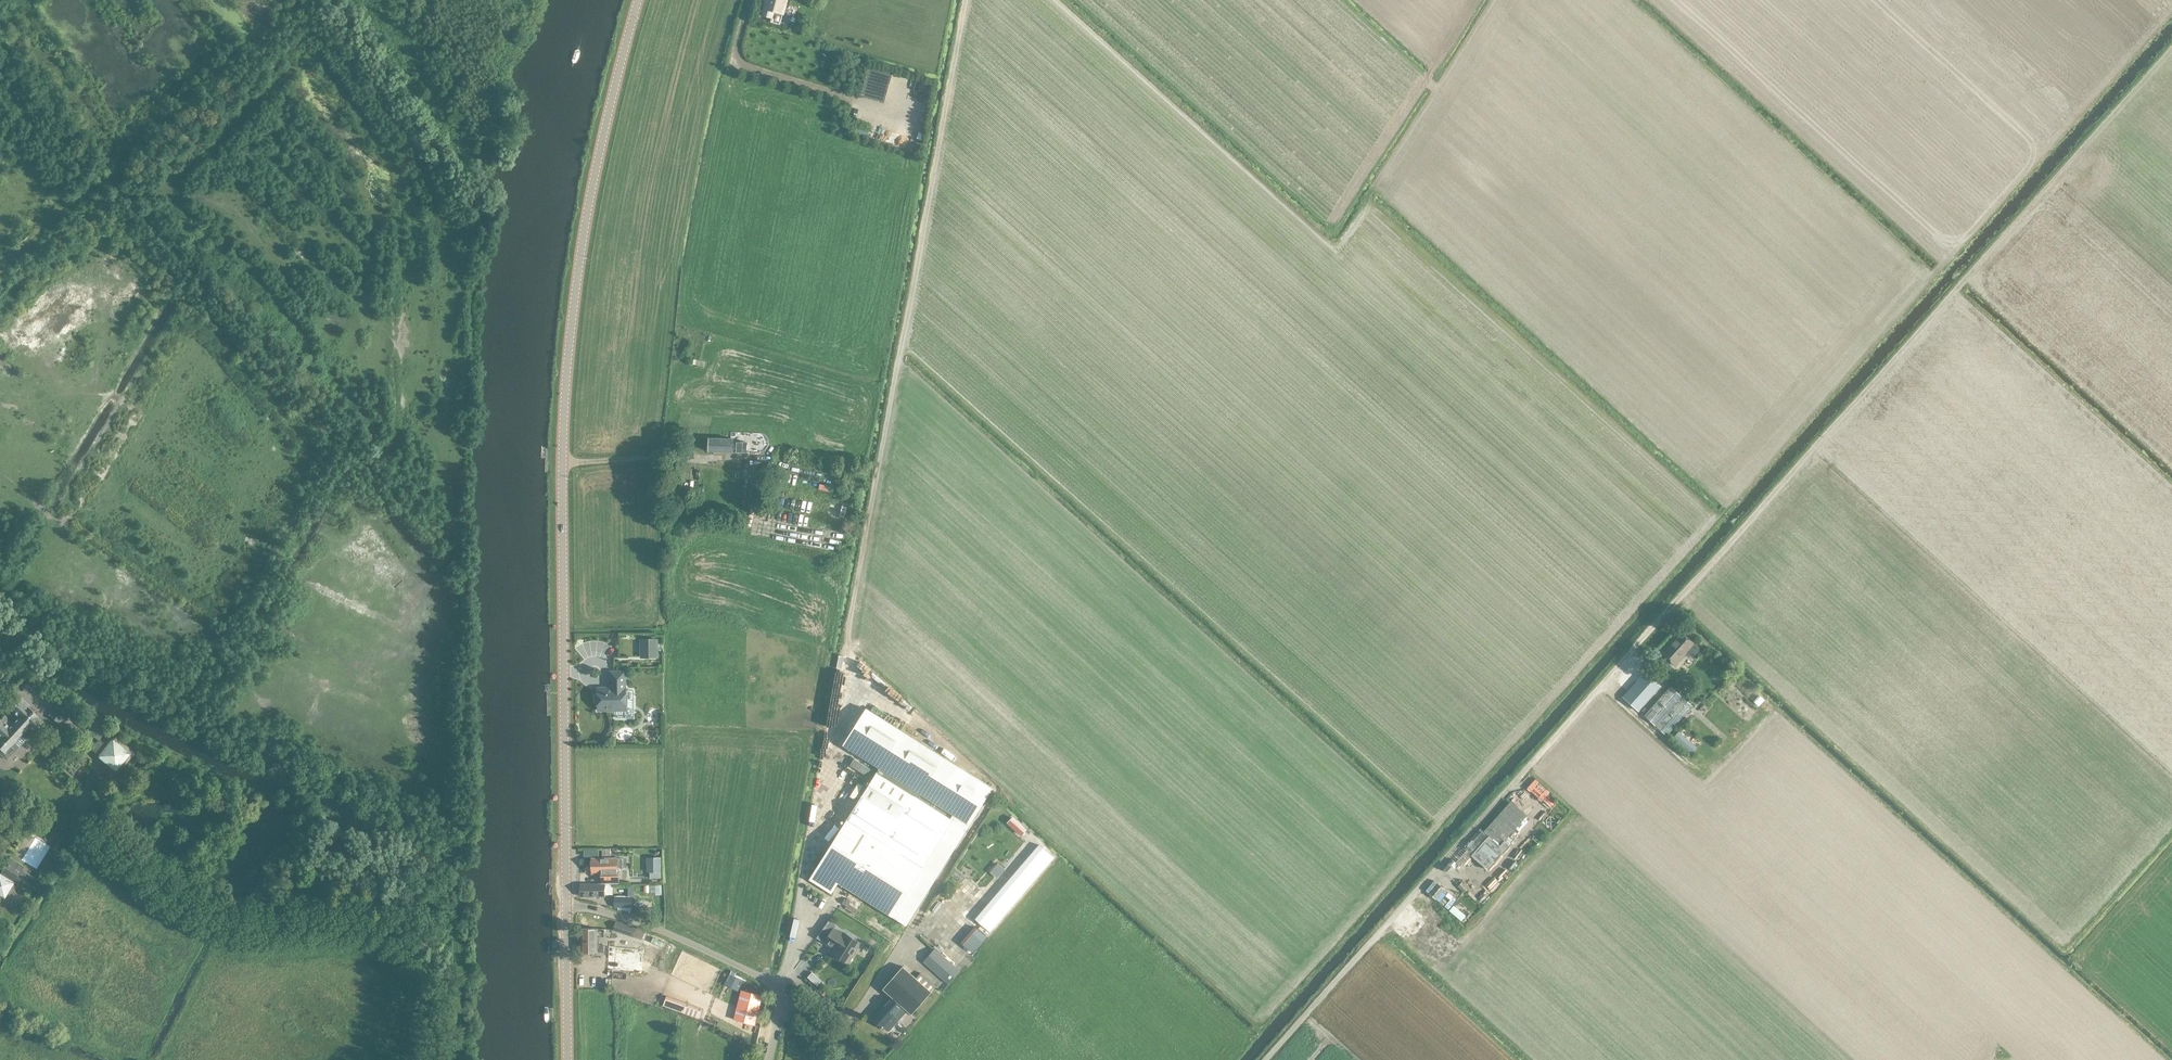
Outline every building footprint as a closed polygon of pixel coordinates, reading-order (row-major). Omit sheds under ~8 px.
[(787,0),(766,0),(762,15),(771,18),(773,12),(782,14),(787,0)] [(874,98),(888,99),(889,71),(881,71),(880,86),(875,85),(874,98)] [(747,439),(709,438),(708,451),(747,452),(747,439)] [(457,577),(453,581),(459,587),(463,583),(463,582),(457,577)] [(1689,647),(1676,636),(1661,653),(1673,664),(1689,647)] [(657,657),(657,639),(642,640),(642,657),(657,657)] [(625,688),(625,673),(625,672),(611,672),(611,688),(598,688),(598,694),(597,694),(595,696),(595,702),(597,703),(598,703),(598,710),(626,710),(626,688),(625,688)] [(1660,685),(1659,686),(1643,672),(1621,697),(1637,710),(1639,712),(1639,711),(1644,716),(1666,736),(1693,707),(1670,686),(1666,691),(1661,687),(1662,686),(1660,685)] [(13,723),(5,715),(0,720),(0,719),(0,754),(6,759),(9,756),(10,757),(28,737),(43,722),(27,707),(30,704),(22,696),(10,708),(19,716),(13,723)] [(879,767),(809,879),(831,893),(838,882),(906,925),(992,788),(865,708),(842,744),(879,767)] [(90,748),(119,773),(136,752),(112,733),(104,742),(100,739),(108,729),(85,711),(76,722),(98,739),(90,748)] [(637,718),(637,736),(653,736),(653,718),(637,718)] [(1674,736),(1692,751),(1701,741),(1695,736),(1692,739),(1679,729),(1674,736)] [(926,735),(923,741),(936,747),(939,742),(926,735)] [(1533,774),(1528,778),(1535,788),(1541,783),(1533,774)] [(1548,806),(1557,797),(1547,788),(1539,797),(1548,806)] [(1508,802),(1483,831),(1488,835),(1470,855),(1487,869),(1509,844),(1504,840),(1525,816),(1508,802)] [(1019,824),(1013,818),(1008,823),(1021,834),(1026,829),(1019,824)] [(21,870),(24,866),(9,857),(0,872),(0,873),(5,876),(5,877),(0,873),(0,897),(5,900),(15,884),(28,892),(36,879),(21,870)] [(617,858),(592,859),(592,873),(602,873),(602,882),(619,882),(619,869),(622,869),(622,859),(617,859),(617,858)] [(650,878),(661,878),(661,858),(647,858),(647,871),(650,871),(650,878)] [(1005,871),(996,863),(988,872),(998,880),(1005,871)] [(1449,908),(1458,898),(1439,883),(1431,893),(1449,908)] [(605,884),(581,884),(581,896),(613,895),(613,884),(605,885),(605,884)] [(636,900),(619,900),(619,911),(636,911),(636,900)] [(1454,904),(1449,909),(1461,919),(1466,914),(1454,904)] [(1002,919),(995,913),(982,928),(989,934),(1002,919)] [(636,928),(616,921),(613,930),(634,936),(636,928)] [(597,936),(597,928),(581,929),(581,952),(604,952),(604,944),(600,944),(599,936),(597,936)] [(845,935),(833,928),(825,942),(832,946),(833,945),(837,947),(833,953),(847,962),(860,942),(846,933),(845,935)] [(986,938),(975,928),(961,944),(972,954),(986,938)] [(609,946),(607,969),(642,971),(643,962),(650,963),(651,948),(644,948),(609,946)] [(935,948),(923,962),(942,979),(954,965),(935,948)] [(903,967),(883,989),(911,1014),(931,991),(903,967)] [(755,1025),(762,995),(742,990),(734,1019),(755,1025)] [(700,1017),(704,1006),(667,994),(664,1004),(700,1017)] [(883,1028),(884,1027),(887,1030),(889,1031),(895,1025),(894,1022),(891,1019),(895,1015),(884,1005),(872,1019),(883,1028)]
